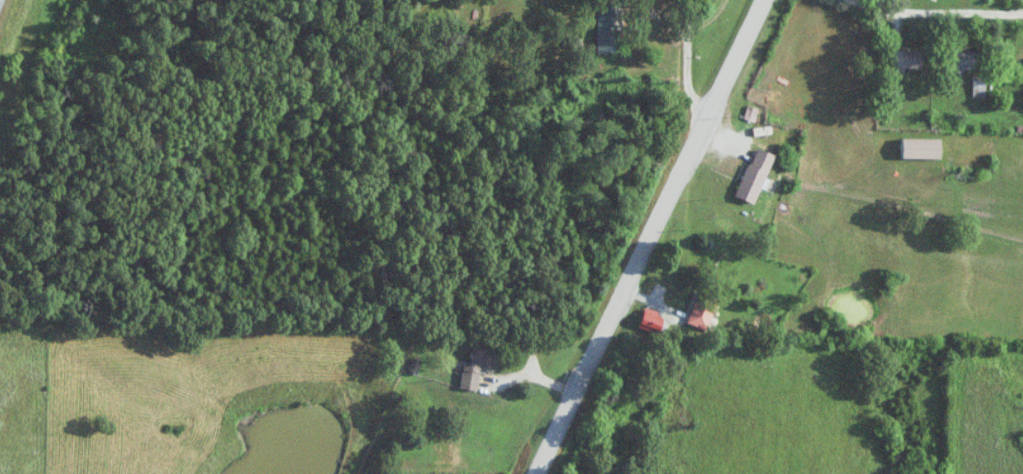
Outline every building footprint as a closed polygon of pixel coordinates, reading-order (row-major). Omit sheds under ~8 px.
[(600,53),(623,53),(623,3),(600,3),(600,53)] [(897,69),(925,69),(925,50),(897,50),(897,69)] [(986,69),(986,50),(956,50),(956,69),(986,69)] [(987,97),(987,76),(974,76),(974,97),(987,97)] [(905,137),(905,158),(946,158),(946,137),(905,137)] [(759,205),(778,154),(757,146),(738,196),(759,205)] [(702,296),(689,321),(711,332),(724,308),(702,296)] [(483,374),(493,375),(496,349),(474,347),(472,362),(466,361),(463,389),(481,391),(483,374)]
